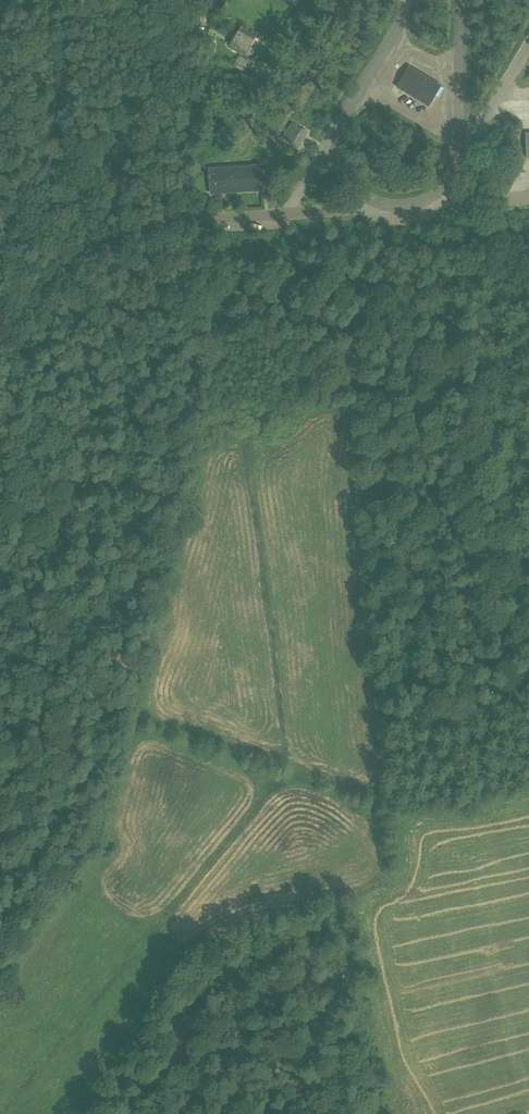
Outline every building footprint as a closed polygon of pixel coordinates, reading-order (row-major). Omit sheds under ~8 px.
[(251,46),(256,37),(241,28),(233,40),(238,43),(235,49),(249,57),(254,48),(251,46)] [(251,63),(240,56),(232,69),(239,74),(242,70),(245,72),(251,63)] [(398,87),(428,106),(440,86),(409,68),(398,87)] [(287,141),(298,148),(307,132),(296,126),(287,141)] [(210,169),(211,193),(264,190),(262,165),(210,169)]
